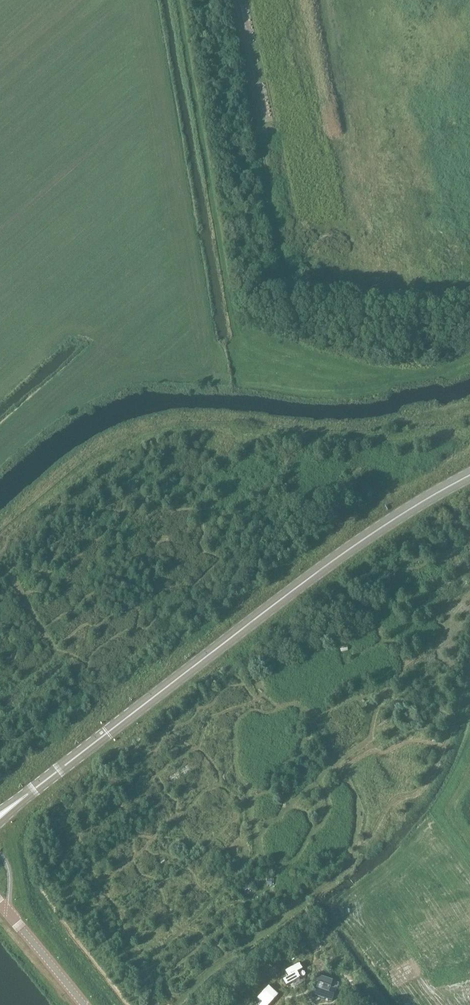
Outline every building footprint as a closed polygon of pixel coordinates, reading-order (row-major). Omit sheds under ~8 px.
[(289,977),(283,980),(287,987),(301,978),(298,973),(303,970),(300,964),(285,972),(289,977)] [(319,983),(315,996),(333,1001),(335,995),(330,993),(334,980),(318,975),(316,982),(319,983)] [(258,999),(262,1003),(261,1004),(270,1004),(279,995),(269,986),(258,999)]
